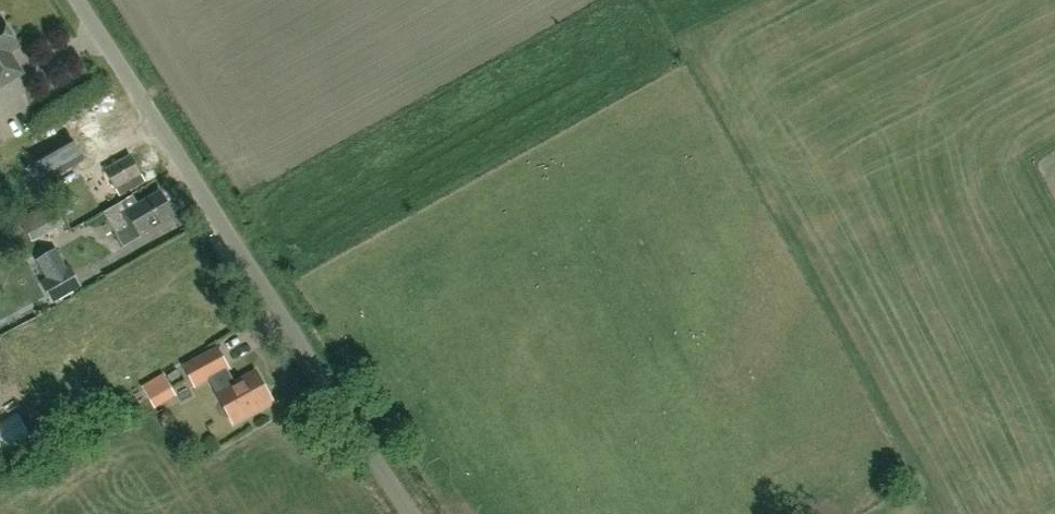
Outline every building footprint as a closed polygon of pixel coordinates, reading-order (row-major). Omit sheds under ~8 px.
[(1,19),(0,20),(0,87),(22,73),(9,53),(19,47),(1,19)] [(46,181),(86,158),(77,143),(37,166),(46,181)] [(120,196),(146,181),(131,156),(105,170),(120,196)] [(123,246),(174,217),(160,192),(128,209),(124,202),(104,214),(123,246)] [(21,220),(34,240),(50,230),(49,228),(59,221),(47,203),(21,220)] [(70,266),(67,267),(56,249),(36,260),(47,279),(41,283),(53,303),(82,286),(70,266)] [(209,379),(214,389),(234,424),(273,402),(256,371),(233,383),(226,370),(228,368),(217,348),(184,366),(195,387),(209,379)] [(176,368),(167,374),(167,375),(172,384),(183,379),(176,368)] [(142,386),(155,408),(176,396),(163,373),(142,386)] [(18,416),(0,428),(0,463),(34,441),(18,416)]
